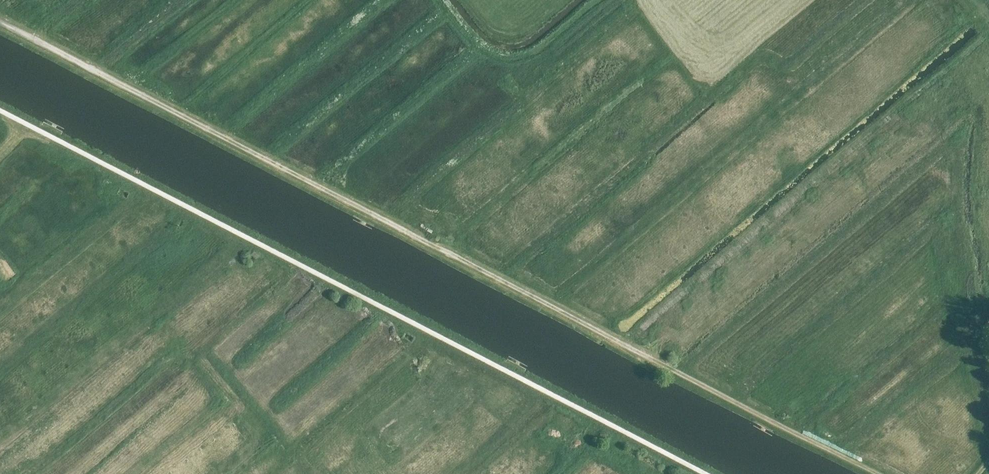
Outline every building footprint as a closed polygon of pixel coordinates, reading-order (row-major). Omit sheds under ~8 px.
[(680,303),(686,310),(695,301),(689,294),(680,303)]
